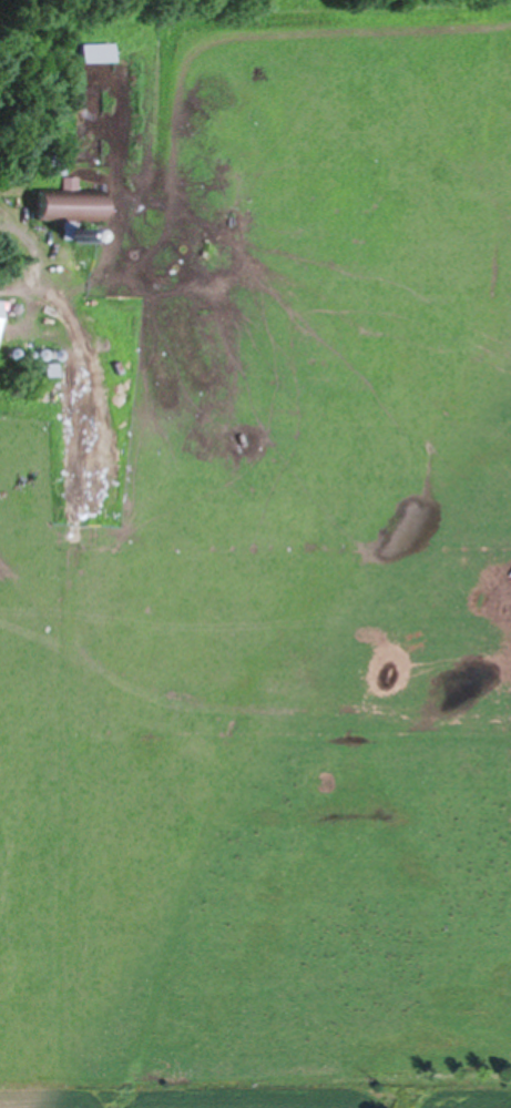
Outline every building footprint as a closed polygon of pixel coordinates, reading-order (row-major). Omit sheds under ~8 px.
[(114,47),(80,47),(80,65),(114,65),(114,47)] [(40,197),(39,222),(105,224),(106,199),(78,198),(78,181),(62,180),(62,198),(40,197)]
